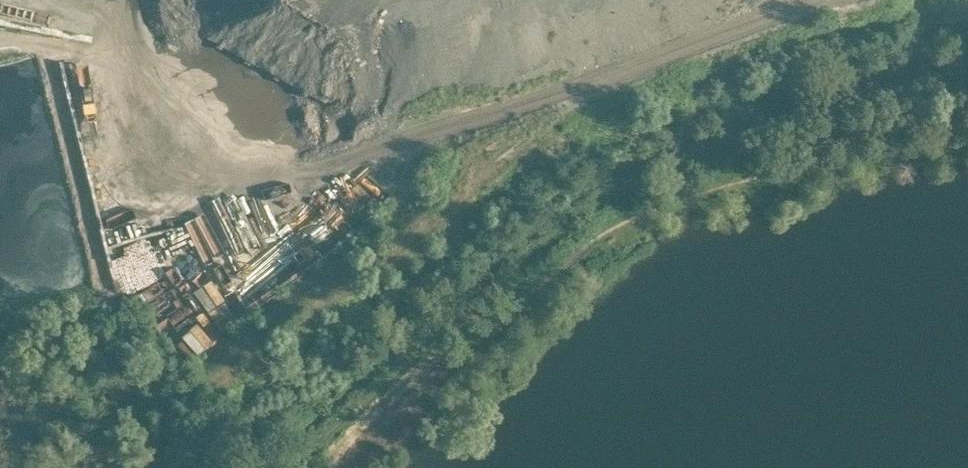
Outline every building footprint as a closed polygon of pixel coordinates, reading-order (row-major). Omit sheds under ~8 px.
[(194,323),(171,342),(187,363),(211,344),(194,323)]
